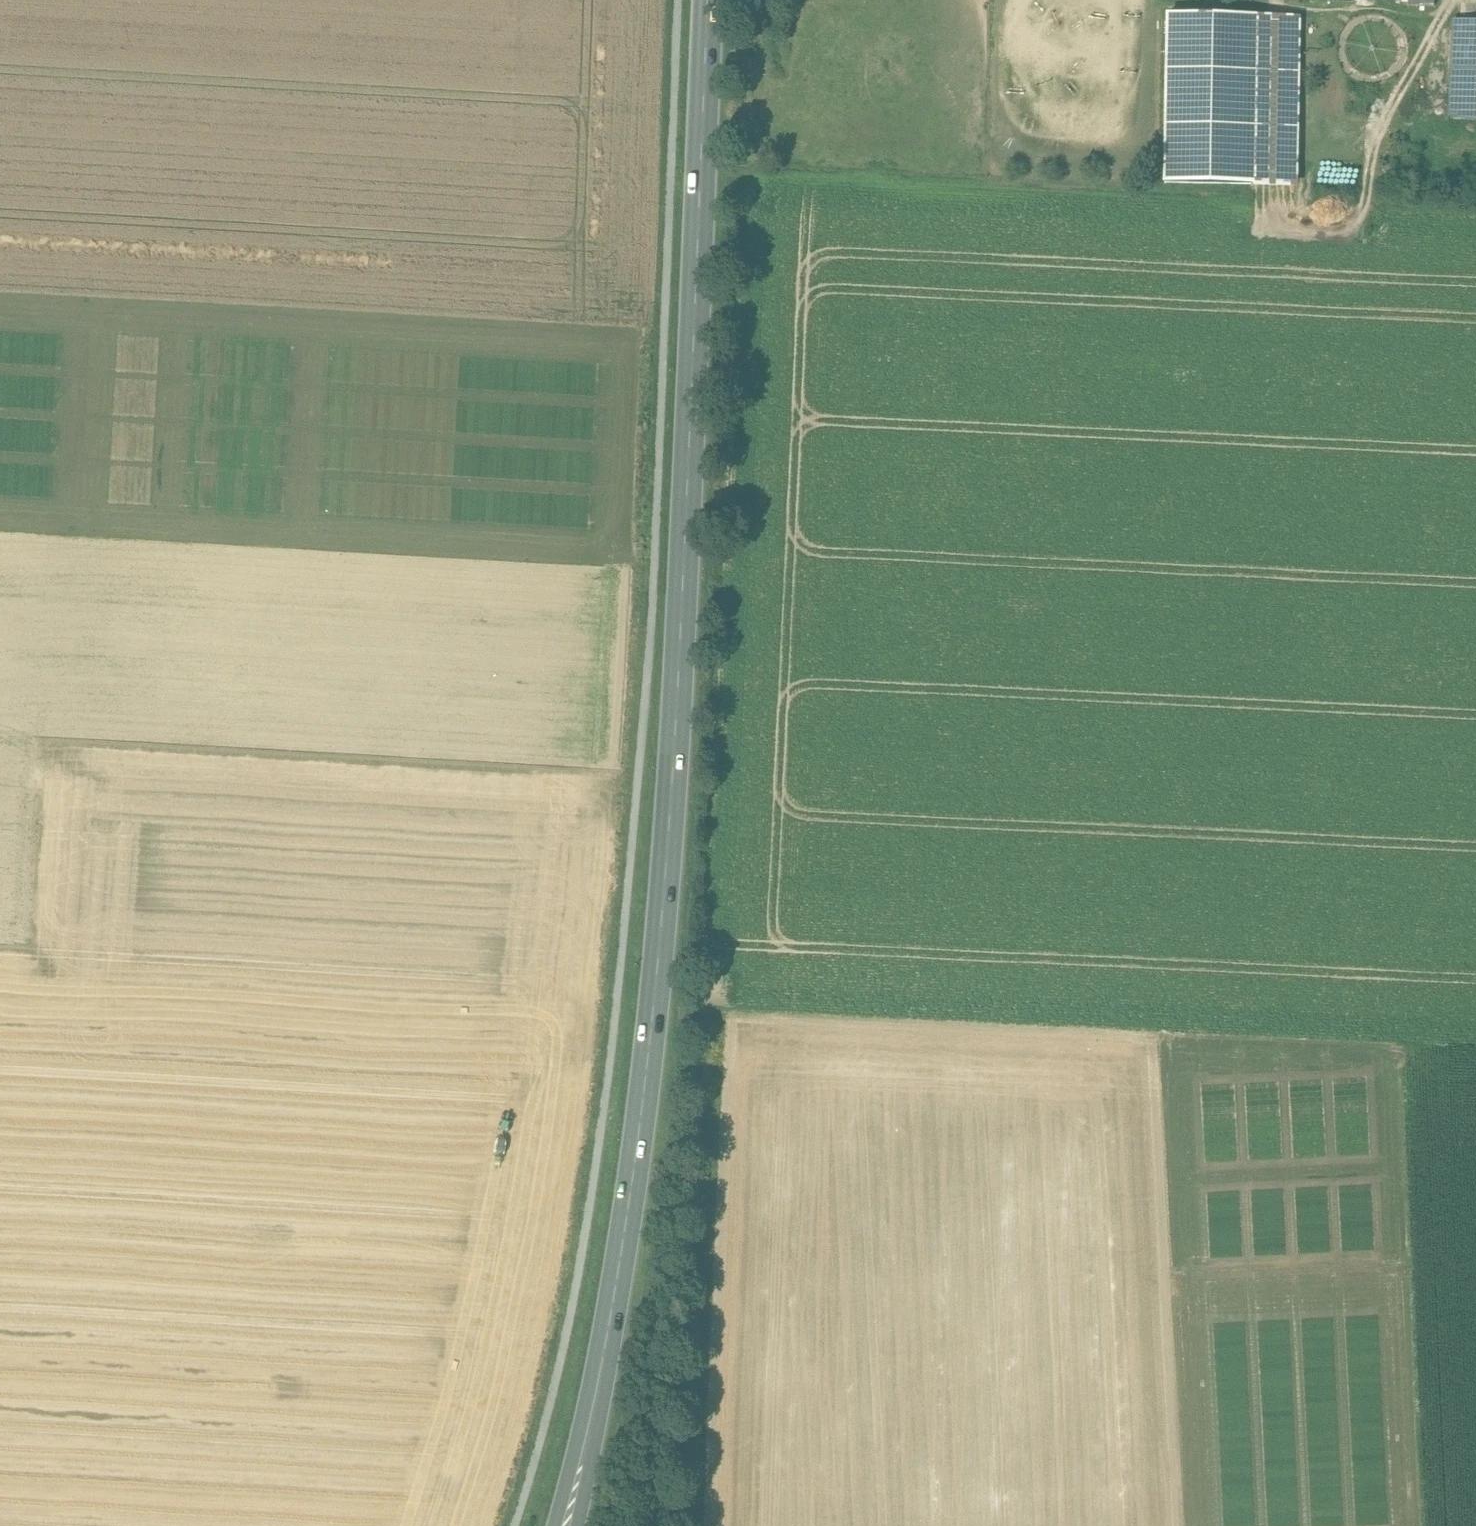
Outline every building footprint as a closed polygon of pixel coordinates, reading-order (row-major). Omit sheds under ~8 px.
[(1297,17),(1167,15),(1164,184),(1293,186),(1297,17)] [(1455,20),(1450,119),(1475,120),(1475,21),(1455,20)]
